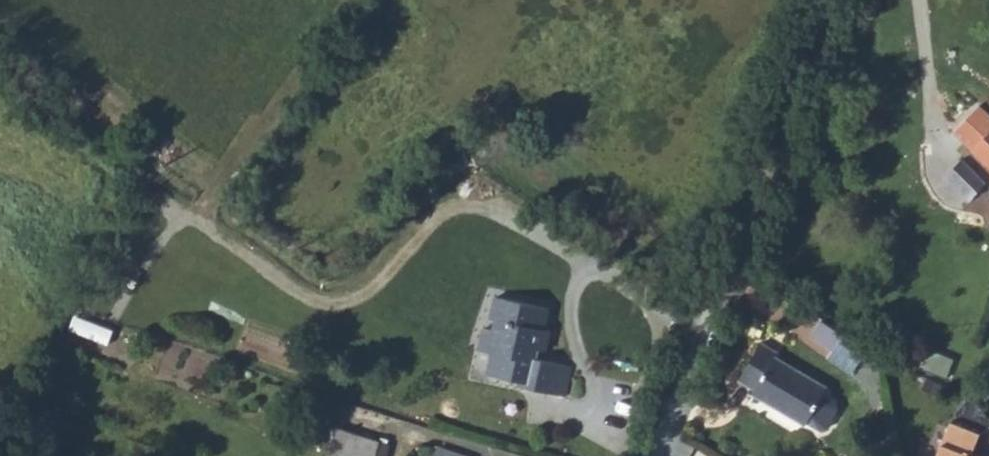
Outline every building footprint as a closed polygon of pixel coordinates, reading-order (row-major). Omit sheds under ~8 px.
[(864,9),(878,14),(883,0),(867,0),(864,9)] [(978,104),(954,130),(972,149),(972,151),(988,166),(988,114),(978,104)] [(943,177),(968,200),(985,182),(961,158),(943,177)] [(534,347),(548,350),(552,330),(548,329),(552,307),(498,296),(494,318),(498,319),(496,329),(487,328),(483,349),(496,352),(492,373),(523,379),(522,385),(551,391),(558,361),(540,358),(539,360),(531,359),(534,347)] [(111,340),(115,328),(78,315),(74,327),(111,340)] [(834,346),(843,333),(822,318),(820,317),(810,331),(834,346)] [(866,348),(843,333),(834,346),(828,354),(851,370),(866,348)] [(752,391),(804,422),(806,421),(818,428),(825,426),(837,407),(835,400),(822,393),(826,386),(773,354),(776,350),(760,341),(739,379),(753,388),(752,391)] [(925,365),(951,375),(958,358),(932,348),(925,365)] [(551,391),(569,394),(575,366),(558,361),(551,391)] [(969,454),(978,433),(949,421),(934,455),(973,455),(969,454)] [(388,443),(335,427),(326,455),(383,455),(388,443)] [(474,454),(440,442),(435,455),(474,455),(474,454)] [(403,447),(388,443),(383,455),(400,455),(403,447)]
